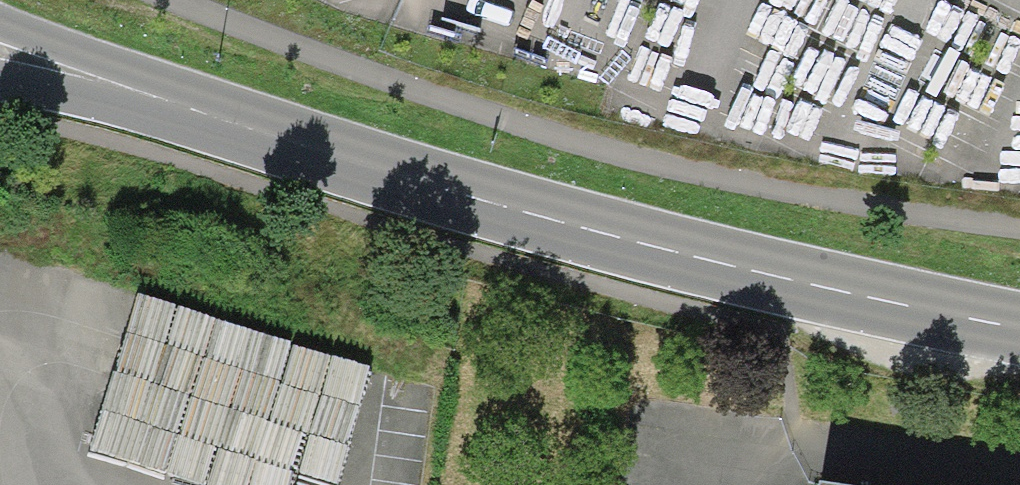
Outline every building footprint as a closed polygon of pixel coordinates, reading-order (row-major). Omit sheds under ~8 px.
[(77,327),(127,332),(132,289),(82,284),(77,327)] [(343,484),(380,360),(148,291),(100,449),(177,472),(187,437),(343,484)]
